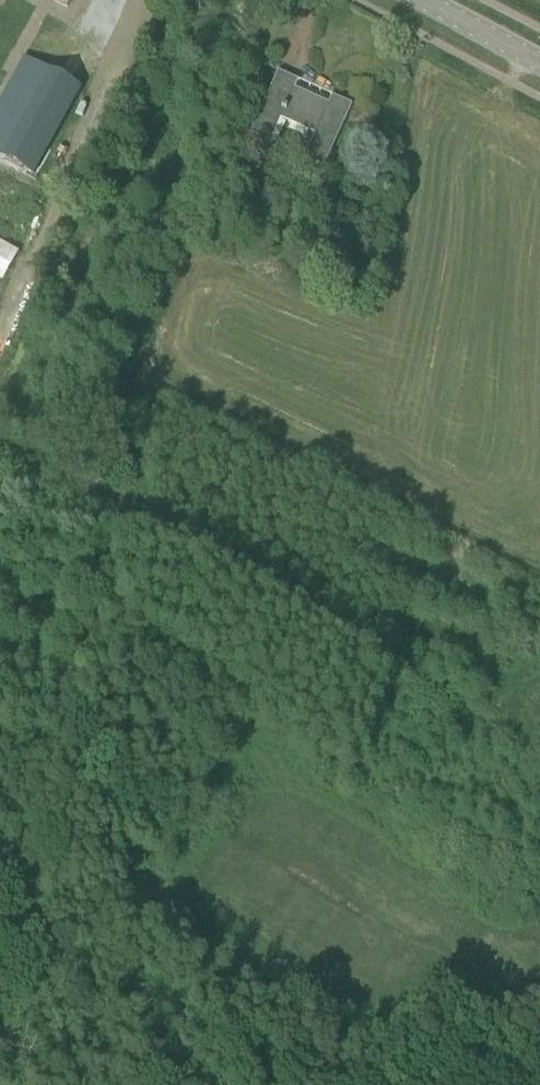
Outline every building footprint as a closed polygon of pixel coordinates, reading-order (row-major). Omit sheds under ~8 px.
[(67,9),(71,0),(51,0),(67,9)] [(0,113),(0,149),(34,168),(82,84),(49,65),(30,98),(14,89),(0,113)] [(304,158),(324,167),(352,105),(332,96),(329,104),(295,89),(298,81),(278,72),(250,134),(239,129),(232,144),(261,158),(268,142),(270,143),(281,119),(315,134),(304,158)] [(2,281),(19,251),(0,241),(0,280),(2,281)]
